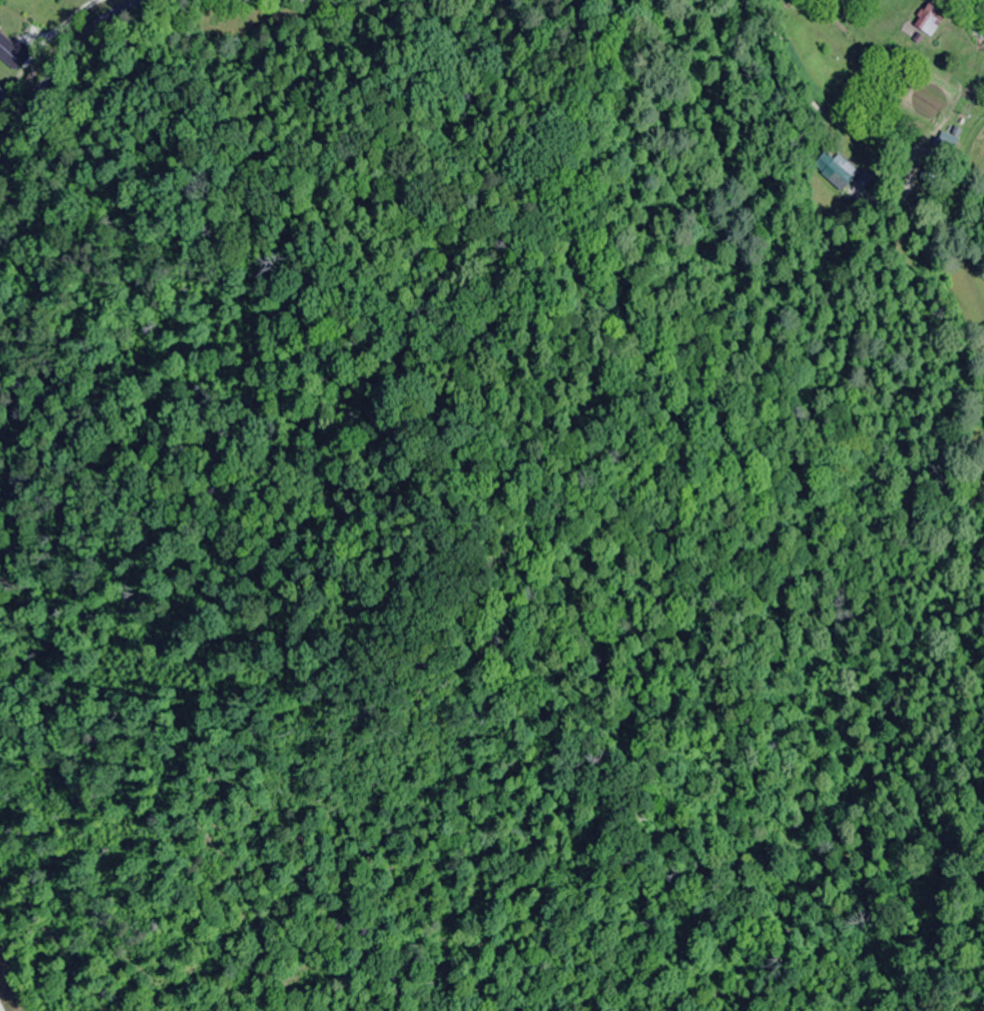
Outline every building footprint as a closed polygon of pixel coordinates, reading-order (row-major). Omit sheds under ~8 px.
[(933,0),(932,0),(915,26),(933,37),(950,10),(933,0)] [(26,55),(1,31),(0,32),(0,56),(13,69),(26,55)] [(860,173),(839,154),(822,173),(843,192),(860,173)]
